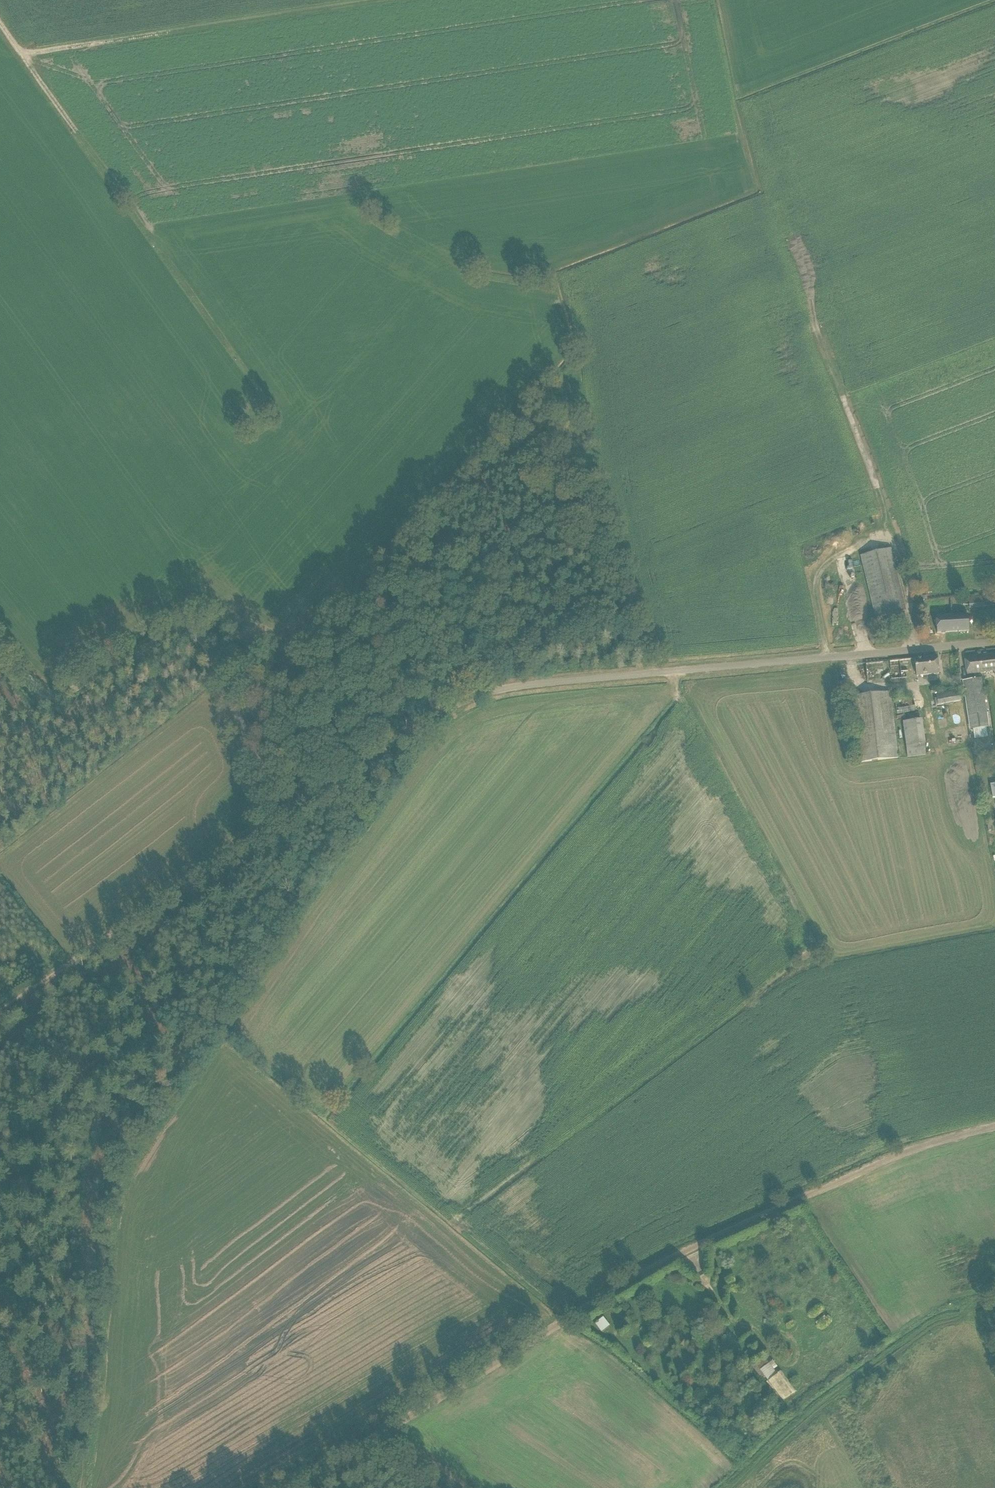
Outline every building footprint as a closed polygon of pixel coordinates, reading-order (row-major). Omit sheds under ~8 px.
[(905,610),(903,601),(890,548),(861,555),(876,617),(905,610)] [(994,605),(994,595),(976,597),(975,595),(971,595),(971,598),(968,598),(970,608),(994,605)] [(937,633),(969,631),(968,615),(936,617),(937,633)] [(994,656),(994,654),(965,657),(967,674),(994,671),(994,656)] [(917,676),(939,674),(937,656),(915,658),(917,676)] [(970,730),(989,726),(981,678),(963,681),(970,730)] [(936,705),(962,701),(960,689),(936,693),(937,698),(934,698),(936,705)] [(893,692),(891,692),(890,691),(850,696),(858,762),(899,757),(891,699),(893,699),(893,692)] [(926,755),(925,719),(904,720),(906,756),(926,755)] [(608,1324),(613,1319),(609,1313),(595,1324),(601,1332),(610,1326),(608,1324)] [(763,1356),(751,1365),(760,1378),(763,1376),(767,1381),(766,1382),(781,1402),(796,1391),(782,1370),(776,1374),(773,1371),(768,1364),(763,1356)]
